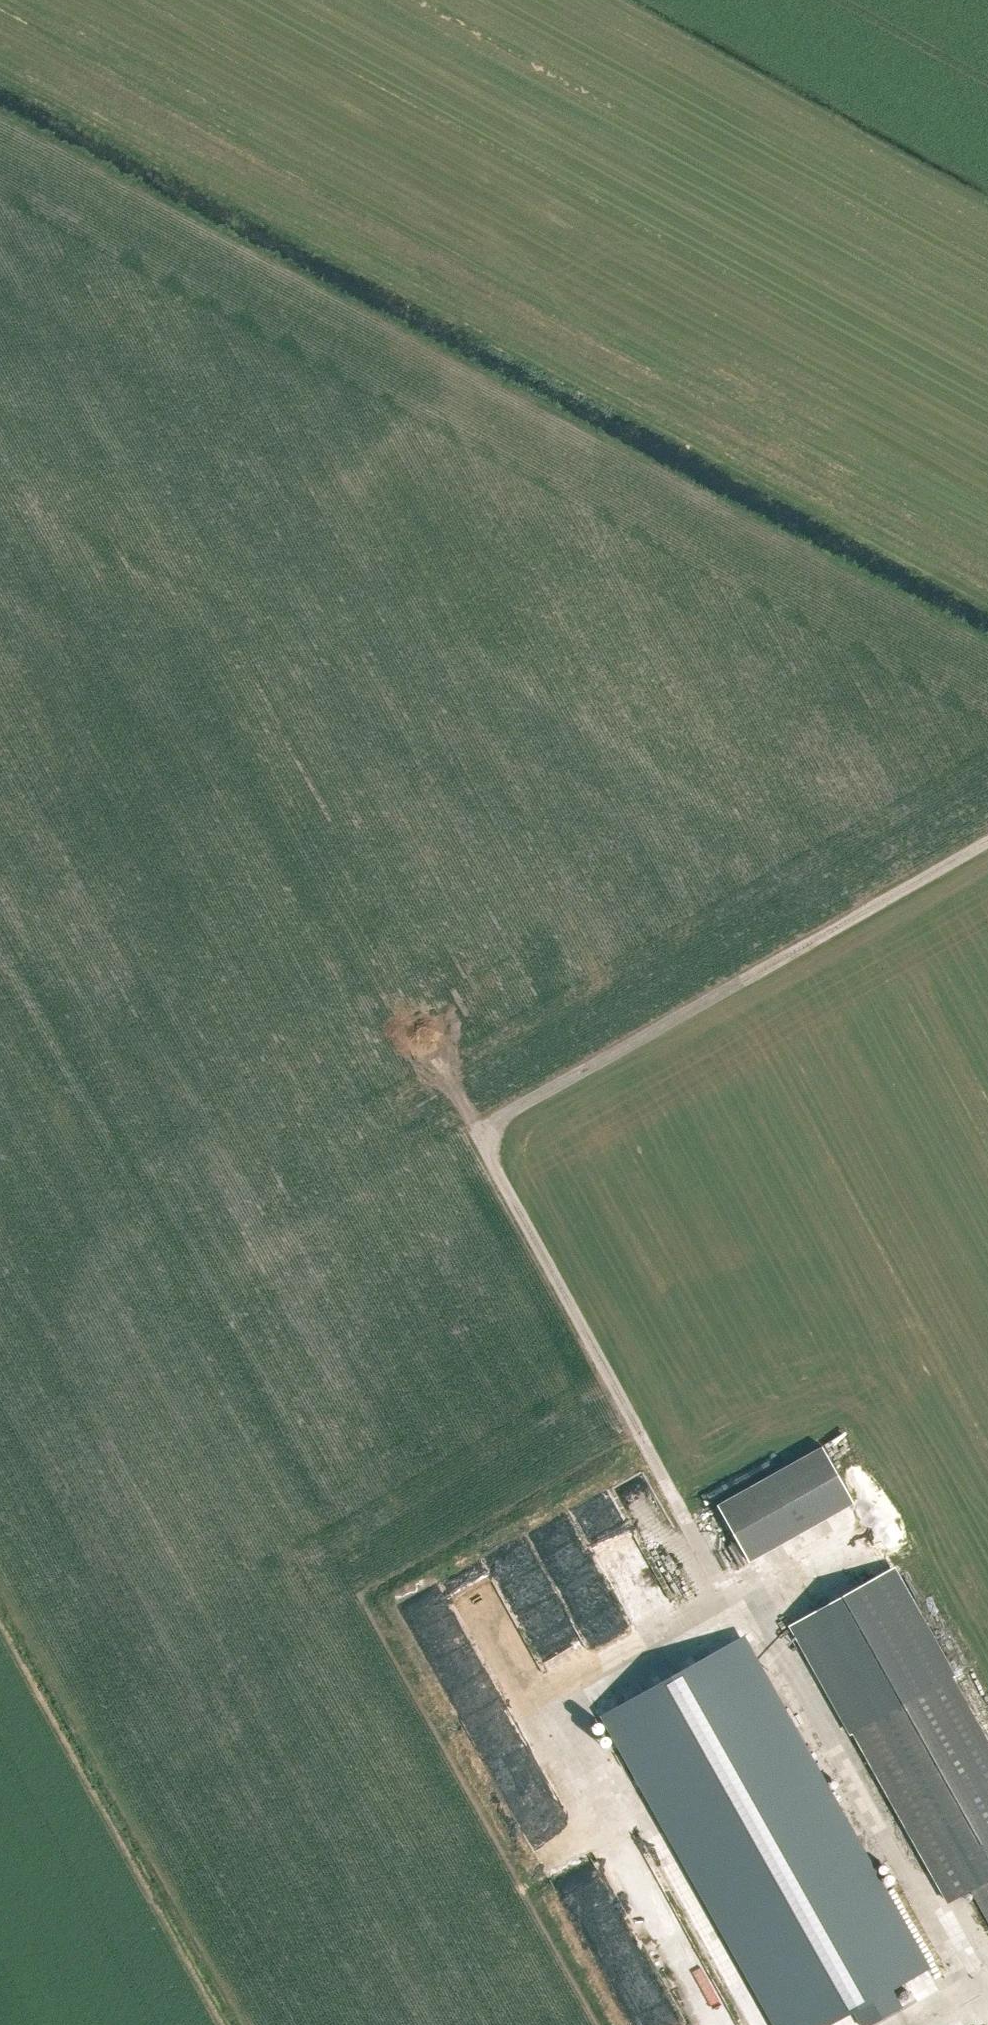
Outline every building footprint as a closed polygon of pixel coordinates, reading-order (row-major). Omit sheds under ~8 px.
[(734,1496),(763,1555),(871,1501),(842,1442),(734,1496)] [(951,1677),(891,1570),(793,1624),(853,1732),(951,1677)] [(742,1639),(605,1715),(778,2024),(828,2024),(854,2011),(862,2024),(870,2024),(902,2007),(892,1989),(927,1970),(742,1639)] [(951,1677),(853,1732),(949,1903),(972,1890),(987,1881),(987,1743),(951,1677)] [(972,1890),(987,1919),(987,1881),(972,1890)] [(671,1995),(638,2012),(645,2024),(686,2024),(671,1995)]
